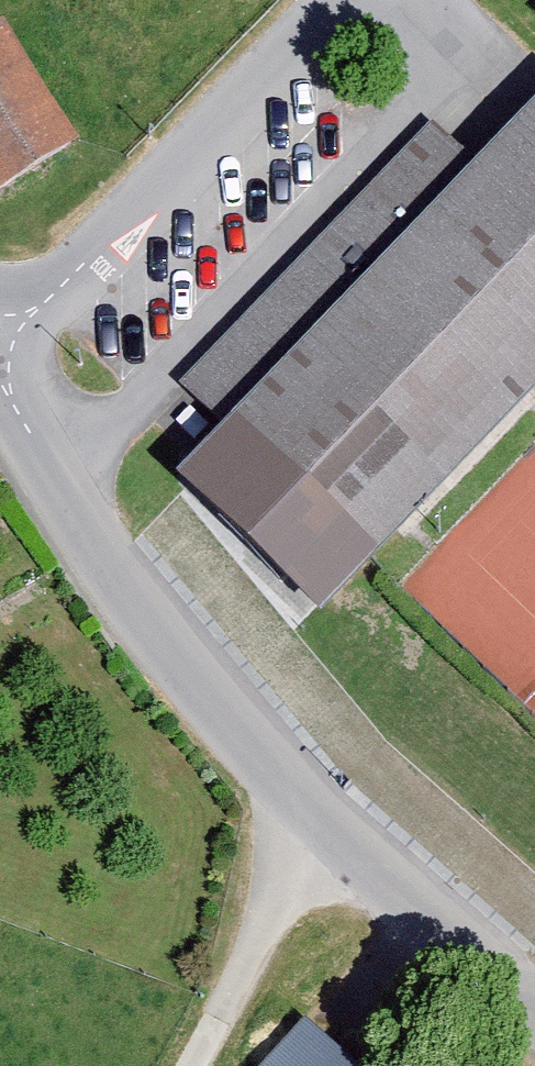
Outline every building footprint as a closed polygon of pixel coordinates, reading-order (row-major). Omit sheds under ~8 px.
[(0,37),(0,213),(86,162),(10,32),(0,37)] [(175,494),(325,633),(534,417),(534,117),(483,172),(433,125),(180,390),(233,436),(175,494)] [(306,1025),(270,1065),(347,1065),(306,1025)]
